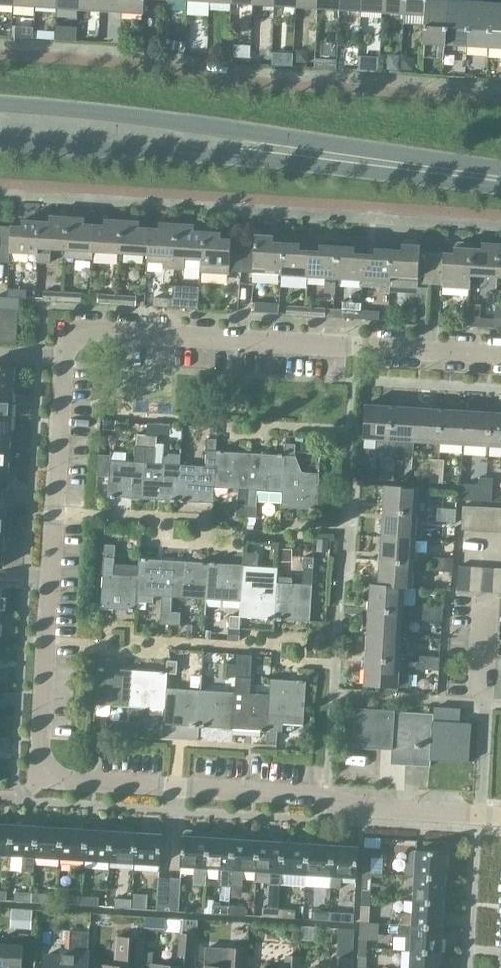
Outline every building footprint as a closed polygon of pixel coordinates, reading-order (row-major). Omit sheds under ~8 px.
[(59,9),(59,0),(37,0),(37,7),(59,9)] [(80,10),(81,0),(59,0),(59,9),(80,10)] [(102,11),(102,0),(81,0),(80,10),(102,11)] [(123,13),(124,0),(102,0),(102,11),(123,13)] [(146,0),(124,0),(123,13),(145,14),(146,0)] [(319,9),(319,0),(297,0),(297,7),(319,9)] [(340,10),(340,0),(319,0),(319,9),(340,10)] [(361,11),(362,0),(340,0),(340,10),(361,11)] [(383,13),(384,0),(362,0),(361,11),(383,13)] [(405,14),(405,0),(384,0),(383,13),(405,14)] [(426,16),(427,0),(405,0),(405,14),(426,16)] [(446,45),(449,0),(427,0),(426,16),(424,43),(446,45)] [(468,46),(471,0),(464,0),(449,0),(446,45),(468,46)] [(468,46),(489,48),(492,2),(471,0),(468,46)] [(500,48),(500,2),(492,2),(489,48),(500,48)] [(275,50),(275,59),(287,59),(287,51),(275,50)] [(235,52),(234,60),(242,61),(243,53),(235,52)] [(297,52),(297,63),(309,63),(309,52),(297,52)] [(360,55),(359,70),(379,72),(380,56),(360,55)] [(389,55),(388,70),(399,70),(400,56),(389,55)] [(315,57),(315,68),(336,69),(337,58),(315,57)] [(403,59),(403,71),(414,71),(415,60),(403,59)] [(38,254),(37,262),(51,263),(52,248),(66,249),(68,217),(50,216),(50,222),(40,222),(38,254)] [(93,260),(93,251),(95,225),(85,224),(86,218),(68,217),(66,249),(65,258),(93,260)] [(38,254),(40,222),(22,220),(22,226),(12,226),(12,227),(10,252),(38,254)] [(93,251),(120,253),(123,221),(105,220),(104,226),(95,225),(93,251)] [(120,253),(148,254),(150,228),(140,228),(140,222),(123,221),(120,253)] [(164,269),(174,270),(177,224),(160,223),(159,229),(150,228),(148,254),(147,262),(165,263),(164,269)] [(177,224),(174,270),(184,271),(184,266),(201,268),(202,258),(204,232),(195,231),(195,225),(177,224)] [(10,252),(12,227),(0,226),(0,262),(9,263),(10,252)] [(244,240),(241,272),(254,273),(281,275),(281,269),(283,243),(274,242),(274,236),(273,236),(274,232),(271,230),(266,229),(260,229),(257,231),(257,235),(256,235),(256,241),(244,240)] [(229,272),(241,272),(244,240),(232,240),(232,239),(222,239),(222,233),(204,232),(202,258),(201,268),(201,274),(229,276),(229,272)] [(281,275),(309,277),(311,250),(301,250),(301,244),(299,244),(300,241),(297,238),(288,237),(285,240),(285,243),(283,243),(281,269),(281,275)] [(418,283),(430,284),(433,252),(421,251),(421,245),(420,245),(420,242),(418,239),(407,238),(404,241),(404,244),(403,244),(402,250),(393,250),(391,276),(391,288),(418,289),(418,283)] [(311,250),(309,277),(323,277),(326,278),(325,293),(335,293),(336,278),(338,246),(338,242),(335,240),(330,240),(325,239),(322,241),(322,245),(320,245),(320,251),(311,250)] [(336,278),(363,280),(365,254),(356,253),(356,247),(354,247),(355,244),(353,241),(342,240),(339,242),(338,242),(338,246),(336,278)] [(470,290),(471,275),(473,249),(472,249),(473,245),(470,242),(459,242),(456,244),(456,247),(455,247),(455,253),(444,253),(433,252),(430,284),(443,285),(442,288),(470,290)] [(390,294),(391,288),(391,276),(393,250),(392,249),(392,246),(390,243),(379,243),(377,245),(376,248),(375,248),(375,254),(365,254),(363,280),(363,288),(381,289),(380,293),(390,294)] [(473,249),(471,275),(490,276),(489,284),(497,284),(498,276),(500,244),(483,243),(482,249),(473,249)] [(172,300),(172,308),(190,309),(198,309),(200,287),(174,286),(173,300),(172,300)] [(8,289),(8,297),(20,298),(27,298),(26,290),(8,289)] [(43,300),(62,301),(62,293),(43,292),(43,300)] [(62,293),(62,301),(80,302),(81,294),(62,293)] [(98,303),(116,304),(116,296),(98,295),(98,303)] [(116,296),(116,304),(134,305),(135,297),(116,296)] [(19,310),(20,298),(8,297),(0,297),(0,309),(19,310)] [(153,307),(172,308),(172,300),(153,298),(153,307)] [(287,315),(305,316),(306,307),(287,306),(287,315)] [(306,307),(305,316),(324,317),(324,309),(306,307)] [(18,321),(19,310),(0,309),(0,320),(18,321)] [(342,318),(360,319),(360,311),(342,310),(342,318)] [(360,311),(360,319),(378,320),(379,312),(360,311)] [(476,327),(495,328),(495,319),(476,318),(476,327)] [(18,333),(18,321),(0,320),(0,332),(18,333)] [(0,332),(0,344),(17,345),(18,333),(0,332)] [(14,393),(16,367),(0,366),(0,392),(14,393)] [(13,418),(14,393),(0,392),(0,417),(13,418)] [(382,455),(381,467),(395,468),(395,456),(389,456),(390,439),(392,405),(366,404),(364,438),(377,439),(376,455),(382,455)] [(390,439),(389,456),(395,456),(396,451),(414,452),(414,441),(417,407),(412,406),(392,405),(390,439)] [(441,408),(417,407),(414,441),(439,442),(441,408)] [(466,410),(441,408),(439,442),(464,444),(466,410)] [(491,411),(466,410),(464,444),(489,446),(491,411)] [(491,411),(489,446),(500,446),(500,412),(491,411)] [(11,442),(13,418),(0,417),(0,442),(11,442)] [(104,420),(103,429),(103,430),(115,431),(116,422),(114,421),(104,420)] [(159,435),(160,425),(148,424),(148,432),(148,434),(158,435),(159,435)] [(99,454),(98,476),(109,477),(108,496),(143,498),(146,462),(148,434),(138,434),(137,446),(136,461),(112,460),(112,455),(99,454)] [(143,498),(178,500),(180,464),(156,462),(158,435),(148,434),(146,462),(143,498)] [(213,503),(214,487),(215,466),(216,451),(217,451),(217,439),(207,438),(206,451),(207,451),(206,466),(180,464),(178,500),(213,503)] [(10,467),(11,442),(0,442),(0,467),(10,467)] [(286,444),(285,455),(286,455),(295,456),(296,443),(286,443),(286,444)] [(237,516),(247,517),(249,489),(251,453),(217,451),(216,451),(215,466),(214,487),(238,488),(237,516)] [(249,489),(247,517),(257,517),(258,503),(282,504),(283,491),(284,470),(285,470),(286,456),(286,455),(285,455),(251,453),(249,489)] [(282,504),(282,507),(318,509),(320,473),(302,472),(296,456),(295,456),(286,455),(286,456),(285,470),(284,470),(283,491),(282,504)] [(431,459),(431,470),(444,471),(445,460),(431,459)] [(8,492),(10,467),(0,467),(0,492),(8,492)] [(395,468),(381,467),(381,471),(381,479),(394,480),(395,468)] [(371,470),(370,478),(381,479),(381,471),(371,470)] [(444,471),(431,470),(430,482),(443,483),(444,471)] [(480,477),(479,489),(493,490),(494,478),(480,477)] [(385,485),(384,510),(418,513),(433,514),(434,507),(434,500),(419,499),(419,487),(385,485)] [(493,490),(479,489),(479,500),(492,501),(493,490)] [(7,517),(8,492),(0,492),(0,517),(7,517)] [(462,530),(474,530),(475,506),(463,505),(462,530)] [(474,530),(485,531),(487,507),(475,506),(474,530)] [(433,520),(444,521),(445,508),(434,507),(433,514),(433,520)] [(485,531),(497,532),(498,508),(487,507),(485,531)] [(445,508),(444,521),(456,522),(457,509),(445,508)] [(384,510),(382,535),(416,537),(418,513),(384,510)] [(5,542),(6,533),(9,533),(12,531),(12,519),(10,517),(7,517),(0,517),(0,541),(5,542)] [(382,535),(380,560),(415,562),(416,537),(382,535)] [(328,553),(329,541),(318,540),(317,552),(328,553)] [(104,557),(101,608),(137,610),(137,604),(138,595),(137,595),(138,574),(138,566),(114,565),(116,545),(105,544),(104,557)] [(280,552),(279,568),(288,569),(288,562),(293,562),(294,553),(280,552)] [(244,565),(254,566),(255,553),(244,553),(243,564),(244,565)] [(277,582),(275,619),(310,621),(315,557),(304,556),(302,584),(277,582)] [(430,570),(441,571),(442,557),(430,557),(430,570)] [(442,557),(441,571),(453,572),(454,558),(442,557)] [(138,574),(137,595),(138,595),(137,604),(154,605),(154,596),(162,596),(160,624),(170,624),(171,611),(172,597),(174,560),(139,558),(138,566),(138,574)] [(172,597),(207,599),(209,562),(174,560),(172,597)] [(380,560),(379,584),(379,585),(405,587),(413,588),(415,562),(380,560)] [(207,599),(241,601),(243,580),(244,565),(243,564),(209,562),(207,599)] [(458,590),(470,591),(471,566),(459,565),(458,590)] [(470,591),(481,591),(483,567),(471,566),(470,591)] [(481,591),(493,592),(495,568),(483,567),(481,591)] [(241,601),(240,616),(240,617),(241,617),(275,619),(277,582),(243,580),(241,601)] [(371,584),(369,609),(420,612),(420,606),(412,605),(404,605),(405,587),(379,585),(379,584),(371,584)] [(369,609),(368,634),(402,636),(403,618),(431,620),(432,607),(420,606),(420,612),(369,609)] [(432,607),(431,620),(443,621),(444,607),(432,607)] [(181,612),(171,611),(170,624),(180,625),(181,612)] [(240,616),(230,615),(230,628),(240,628),(241,617),(240,617),(240,616)] [(197,634),(197,628),(197,626),(188,625),(188,627),(187,634),(197,634)] [(230,628),(230,630),(229,640),(239,640),(240,628),(230,628)] [(368,634),(366,659),(400,661),(407,661),(408,655),(401,655),(402,636),(368,634)] [(416,669),(428,669),(429,656),(417,655),(416,669)] [(429,656),(428,669),(440,670),(441,657),(429,656)] [(400,661),(366,659),(364,684),(408,687),(409,662),(400,661)] [(167,673),(168,673),(177,673),(178,661),(168,660),(167,672),(167,673)] [(237,677),(237,664),(227,664),(227,677),(237,677)] [(233,728),(268,730),(270,695),(271,694),(270,694),(251,693),(252,678),(247,678),(247,665),(237,664),(237,677),(236,692),(233,728)] [(95,703),(94,715),(110,716),(110,704),(130,705),(131,695),(133,670),(97,668),(95,695),(95,703)] [(130,705),(130,715),(141,716),(149,707),(164,708),(165,708),(166,695),(166,688),(167,688),(167,686),(168,679),(168,673),(167,673),(167,672),(133,670),(131,695),(130,705)] [(268,730),(267,742),(277,743),(278,730),(281,730),(282,725),(304,726),(307,680),(271,678),(270,694),(271,694),(270,695),(268,730)] [(163,723),(199,726),(201,690),(167,688),(166,688),(165,708),(164,708),(163,723)] [(199,726),(233,728),(236,692),(201,690),(199,726)] [(472,723),(434,720),(435,713),(396,711),(396,710),(356,707),(356,711),(347,711),(345,742),(354,743),(354,747),(392,749),(391,765),(430,768),(431,760),(470,762),(472,723)] [(118,733),(129,734),(129,721),(119,720),(118,733)] [(129,721),(129,734),(139,734),(139,722),(129,721)] [(10,855),(12,824),(0,823),(0,854),(10,855)] [(12,824),(10,855),(24,856),(23,871),(34,872),(35,856),(37,826),(12,824)] [(37,826),(35,856),(60,858),(62,827),(37,826)] [(62,827),(60,858),(85,859),(87,829),(62,827)] [(87,829),(85,859),(110,861),(112,831),(87,829)] [(184,835),(182,866),(195,867),(194,884),(205,885),(206,867),(207,867),(209,837),(201,836),(201,834),(198,831),(188,830),(184,833),(184,835)] [(112,831),(110,861),(135,863),(137,832),(112,831)] [(137,832),(135,863),(160,864),(162,834),(137,832)] [(209,837),(207,867),(220,868),(219,887),(231,888),(234,838),(226,838),(226,836),(224,833),(213,832),(209,835),(209,837)] [(234,838),(231,888),(243,888),(244,870),(257,871),(259,840),(259,838),(256,835),(246,834),(242,837),(242,839),(234,838)] [(259,840),(257,871),(271,871),(270,884),(281,884),(282,872),(284,842),(276,841),(276,839),(273,836),(263,835),(259,838),(259,840)] [(282,872),(281,884),(282,885),(306,887),(307,874),(308,843),(284,842),(282,872)] [(329,888),(331,889),(334,845),(308,843),(307,874),(330,875),(329,888)] [(334,845),(331,889),(341,889),(342,876),(357,877),(359,847),(334,845)] [(364,848),(363,873),(371,873),(372,859),(382,859),(383,849),(364,848)] [(408,863),(407,875),(416,876),(446,877),(448,851),(417,850),(415,850),(412,852),(411,857),(411,863),(408,863)] [(371,873),(363,873),(362,891),(370,891),(371,873)] [(416,876),(414,900),(445,902),(446,877),(416,876)] [(157,911),(168,912),(169,878),(159,878),(157,911)] [(169,878),(168,912),(178,912),(180,879),(169,878)] [(16,902),(32,903),(32,895),(16,894),(16,902)] [(32,895),(32,903),(48,904),(49,896),(32,895)] [(66,905),(82,906),(83,898),(66,897),(66,905)] [(83,898),(82,906),(99,907),(99,899),(83,898)] [(133,901),(116,900),(115,908),(132,910),(133,901)] [(400,912),(399,924),(413,925),(444,927),(445,902),(414,900),(414,913),(400,912)] [(212,915),(229,916),(230,907),(213,906),(212,915)] [(230,907),(229,916),(245,917),(246,908),(230,907)] [(361,908),(360,922),(368,923),(369,908),(361,908)] [(262,918),(279,919),(280,911),(262,909),(262,918)] [(12,910),(11,929),(16,929),(31,930),(32,930),(33,911),(12,910)] [(280,911),(279,919),(295,920),(295,912),(280,911)] [(311,921),(329,922),(330,914),(312,912),(311,921)] [(330,914),(329,922),(354,924),(354,915),(330,914)] [(146,917),(145,927),(151,927),(156,923),(156,918),(146,917)] [(368,923),(360,922),(359,941),(367,941),(368,923)] [(399,924),(399,937),(406,937),(406,950),(412,950),(442,952),(444,927),(413,925),(399,924)] [(337,930),(337,940),(342,947),(353,947),(354,931),(337,930)] [(46,967),(88,967),(90,933),(66,931),(65,951),(62,950),(62,955),(46,954),(46,967)] [(35,940),(30,940),(29,940),(29,935),(19,934),(19,939),(16,939),(12,938),(12,944),(0,943),(0,967),(34,967),(35,940)] [(197,936),(182,935),(179,966),(152,964),(152,967),(194,967),(197,936)] [(99,967),(143,967),(143,956),(144,943),(145,939),(116,937),(114,966),(99,965),(99,967)] [(144,943),(143,956),(156,957),(156,944),(144,943)] [(247,950),(208,947),(206,967),(246,967),(247,950)] [(411,967),(441,967),(442,952),(412,950),(411,967)] [(300,957),(287,956),(287,967),(299,967),(300,957)] [(357,967),(366,967),(366,958),(358,957),(357,967)] [(351,959),(338,958),(337,967),(351,967),(351,959)]
